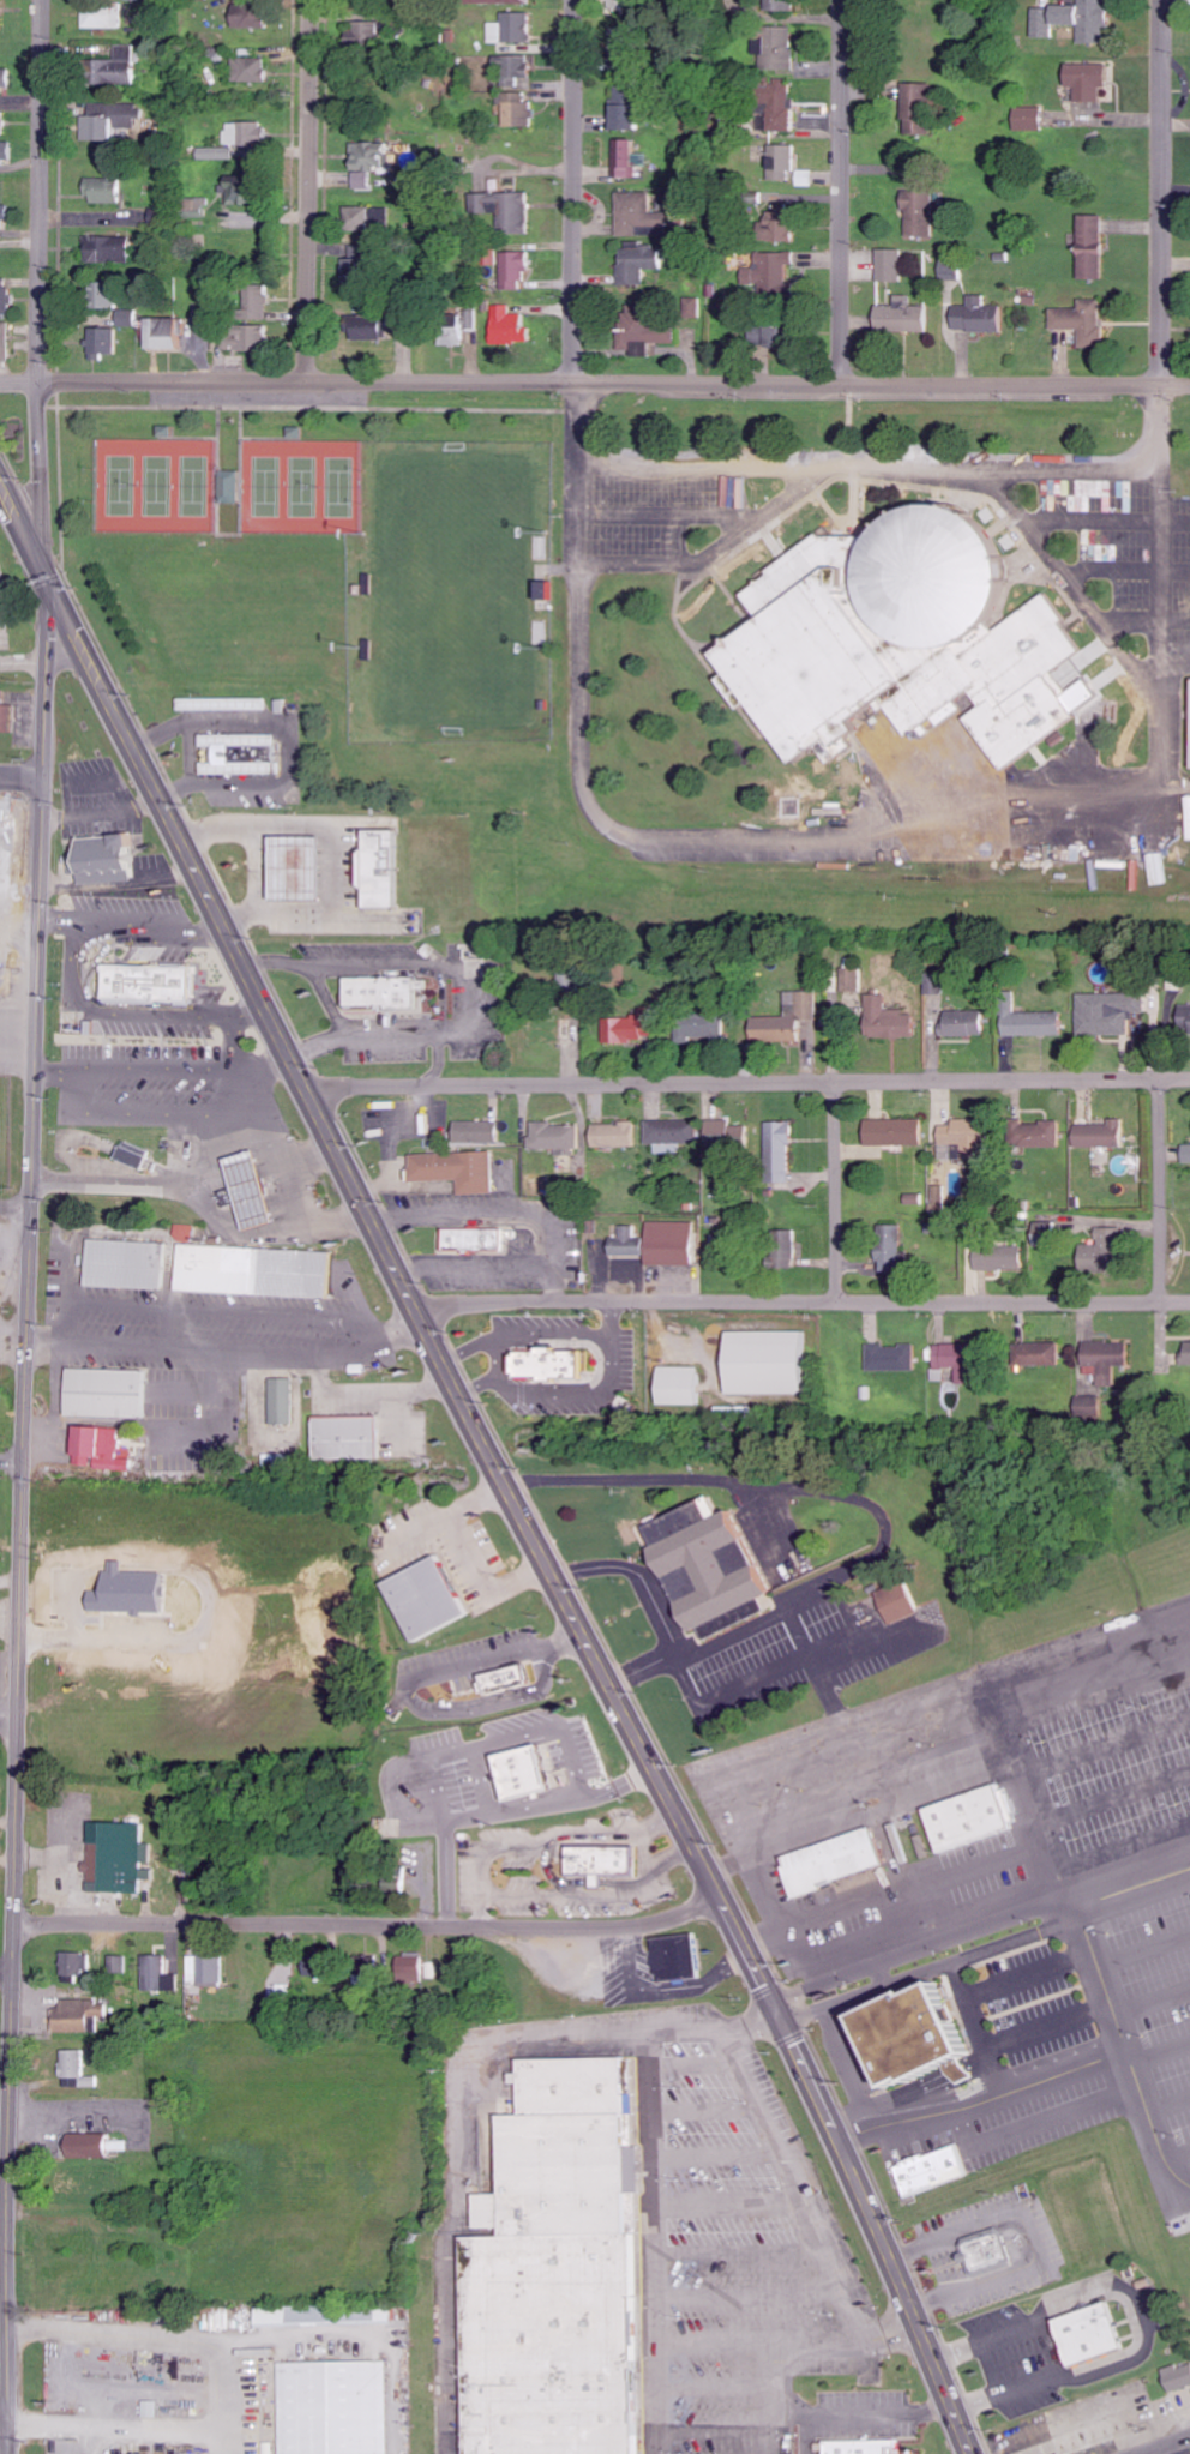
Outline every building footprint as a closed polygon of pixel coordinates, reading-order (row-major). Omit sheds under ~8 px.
[(794,11),(794,0),(767,0),(767,10),(794,11)] [(1053,37),(1053,24),(1079,25),(1079,42),(1109,42),(1110,0),(1080,0),(1080,6),(1033,6),(1033,37),(1053,37)] [(88,28),(125,29),(125,3),(89,2),(88,28)] [(273,29),(274,5),(240,4),(239,28),(273,29)] [(535,12),(507,13),(507,23),(493,23),(494,43),(536,42),(535,12)] [(383,22),(354,21),(354,46),(383,46),(383,22)] [(794,69),(796,27),(756,26),(755,54),(762,54),(762,68),(794,69)] [(139,85),(141,46),(119,45),(119,61),(113,61),(112,84),(139,85)] [(535,56),(496,56),(496,68),(504,68),(504,88),(530,88),(530,79),(535,79),(535,56)] [(237,82),(271,83),(272,59),(237,58),(237,82)] [(1100,102),(1100,87),(1106,87),(1107,64),(1065,63),(1064,87),(1075,87),(1074,101),(1100,102)] [(15,92),(15,69),(0,69),(0,92),(15,92)] [(769,111),(768,131),(790,131),(792,84),(760,82),(758,111),(769,111)] [(928,135),(930,83),(902,83),(900,120),(905,121),(904,134),(928,135)] [(507,127),(535,126),(534,93),(506,94),(507,127)] [(616,130),(634,129),(633,95),(615,96),(616,130)] [(122,138),(122,129),(140,129),(140,120),(148,120),(147,104),(92,104),(92,138),(122,138)] [(1041,130),(1041,107),(1014,107),(1014,130),(1041,130)] [(8,113),(0,113),(0,134),(9,134),(8,113)] [(227,123),(228,147),(215,147),(215,156),(269,154),(268,122),(227,123)] [(643,154),(641,155),(641,140),(614,140),(615,178),(644,178),(643,154)] [(16,141),(0,141),(0,164),(17,164),(16,141)] [(356,143),(358,174),(395,172),(394,145),(381,146),(381,142),(356,143)] [(791,180),(792,145),(769,145),(768,179),(791,180)] [(231,205),(267,206),(268,177),(227,175),(226,193),(232,193),(231,205)] [(91,203),(127,204),(127,179),(91,178),(91,203)] [(620,237),(668,236),(667,214),(655,214),(654,192),(619,193),(620,237)] [(933,193),(904,192),(903,236),(932,236),(933,193)] [(498,214),(504,214),(504,234),(535,234),(534,193),(498,194),(498,214)] [(788,242),(790,207),(774,206),(774,205),(762,204),(761,221),(758,220),(757,240),(788,242)] [(0,206),(0,238),(10,238),(9,206),(0,206)] [(349,231),(395,230),(394,207),(348,208),(349,231)] [(1101,215),(1077,216),(1078,279),(1102,278),(1101,215)] [(137,237),(88,237),(89,264),(138,263),(137,237)] [(618,284),(644,285),(644,270),(660,270),(661,244),(619,243),(618,284)] [(356,295),(375,296),(376,285),(384,285),(386,247),(356,246),(356,258),(349,258),(348,285),(356,285),(356,295)] [(902,250),(876,249),(876,281),(902,282),(902,250)] [(529,289),(529,270),(536,270),(535,252),(505,253),(506,290),(529,289)] [(755,252),(755,268),(741,268),(741,289),(787,291),(788,264),(793,265),(793,253),(755,252)] [(959,279),(959,264),(940,263),(939,279),(959,279)] [(15,279),(0,279),(0,315),(15,315),(15,279)] [(105,302),(113,302),(113,309),(131,308),(130,283),(104,284),(105,302)] [(274,320),(273,291),(252,292),(253,321),(274,320)] [(925,332),(926,306),(908,306),(908,295),(895,295),(894,306),(873,305),(873,331),(925,332)] [(999,332),(999,305),(983,305),(983,296),(967,295),(967,306),(952,306),(951,331),(999,332)] [(699,298),(684,298),(683,317),(699,317),(699,298)] [(1049,309),(1050,330),(1079,330),(1079,350),(1101,350),(1101,299),(1078,299),(1078,308),(1049,309)] [(499,343),(536,343),(535,329),(530,329),(530,315),(515,315),(515,310),(498,311),(499,343)] [(122,326),(141,327),(142,311),(123,311),(122,326)] [(673,343),(673,323),(641,323),(641,313),(618,313),(618,350),(629,350),(629,356),(647,356),(647,343),(673,343)] [(392,316),(360,317),(361,341),(393,340),(392,316)] [(190,319),(155,319),(156,350),(190,349),(190,319)] [(0,323),(0,363),(15,362),(14,322),(0,323)] [(273,328),(225,326),(224,350),(273,352),(273,328)] [(748,347),(781,347),(782,327),(748,327),(748,347)] [(123,329),(94,329),(94,356),(122,357),(123,329)] [(705,655),(728,637),(755,616),(737,595),(765,573),(813,535),(859,536),(869,523),(887,512),(908,505),(931,505),(958,516),(975,531),(990,563),(988,588),(985,611),(981,621),(993,631),(1039,594),(1059,618),(1054,622),(1076,650),(1050,672),(1069,694),(1062,703),(1074,718),(1002,770),(961,718),(980,708),(966,692),(952,702),(960,709),(937,726),(928,718),(921,723),(930,732),(924,739),(915,729),(904,736),(875,698),(841,721),(848,730),(841,736),(847,745),(824,764),(811,747),(786,765),(741,704),(734,710),(711,681),(720,674),(705,655)] [(533,601),(553,600),(552,581),(532,582),(533,601)] [(14,733),(16,706),(7,706),(8,692),(0,692),(0,732),(14,733)] [(184,699),(184,711),(271,711),(272,699),(184,699)] [(280,747),(281,735),(205,735),(205,747),(222,747),(222,745),(239,745),(239,748),(280,747)] [(222,745),(239,745),(239,748),(239,763),(239,766),(222,765),(222,764),(222,747),(222,745)] [(206,775),(206,763),(222,764),(222,765),(239,766),(239,763),(286,762),(286,775),(206,775)] [(373,830),(373,852),(373,908),(403,910),(403,831),(373,830)] [(141,837),(79,838),(79,847),(70,848),(71,872),(82,872),(82,880),(142,878),(141,837)] [(326,903),(328,839),(283,838),(281,901),(326,903)] [(114,973),(114,999),(202,1004),(202,970),(113,966),(114,973)] [(355,979),(355,1008),(384,1006),(386,1011),(425,1010),(425,990),(433,990),(433,982),(426,981),(423,978),(355,979)] [(786,991),(786,1016),(750,1016),(751,1041),(798,1041),(798,1019),(817,1019),(817,990),(786,991)] [(1002,1036),(1061,1035),(1061,1011),(1016,1012),(1015,991),(1002,991),(1002,1036)] [(1079,992),(1078,1034),(1133,1035),(1133,1011),(1146,1011),(1146,993),(1079,992)] [(913,1037),(913,1009),(886,1009),(885,993),(865,993),(867,1038),(913,1037)] [(982,1010),(942,1010),(943,1035),(983,1035),(982,1010)] [(723,1040),(724,1014),(677,1012),(676,1039),(723,1040)] [(602,1017),(603,1044),(656,1042),(655,1015),(602,1017)] [(747,1145),(748,1125),(732,1125),(732,1119),(709,1118),(708,1144),(747,1145)] [(921,1118),(865,1119),(866,1145),(922,1144),(921,1118)] [(984,1120),(954,1118),(953,1125),(940,1124),(940,1143),(963,1144),(962,1160),(982,1161),(984,1120)] [(1058,1121),(1023,1122),(1023,1118),(1010,1118),(1011,1147),(1059,1146),(1058,1121)] [(1120,1146),(1120,1118),(1108,1118),(1108,1124),(1074,1124),(1074,1147),(1120,1146)] [(648,1143),(697,1142),(697,1119),(648,1121),(648,1143)] [(498,1122),(454,1120),(454,1142),(498,1142),(498,1122)] [(792,1182),(791,1121),(767,1122),(768,1182),(792,1182)] [(579,1123),(531,1122),(531,1148),(579,1149),(579,1123)] [(592,1123),(592,1147),(639,1146),(639,1122),(592,1123)] [(123,1161),(152,1170),(157,1150),(129,1142),(123,1161)] [(254,1230),(283,1223),(265,1150),(234,1158),(241,1187),(223,1191),(227,1207),(247,1202),(254,1230)] [(409,1153),(409,1180),(458,1180),(458,1193),(493,1193),(493,1152),(409,1153)] [(693,1265),(695,1223),(648,1221),(647,1264),(693,1265)] [(902,1224),(878,1224),(877,1263),(882,1264),(881,1274),(900,1274),(902,1224)] [(195,1225),(180,1225),(180,1240),(196,1240),(195,1225)] [(644,1255),(644,1236),(635,1236),(635,1225),(622,1225),(621,1237),(610,1237),(610,1253),(644,1255)] [(441,1226),(441,1249),(459,1249),(462,1252),(468,1252),(468,1246),(501,1251),(499,1228),(441,1226)] [(1079,1244),(1079,1272),(1117,1272),(1117,1227),(1095,1227),(1095,1244),(1079,1244)] [(796,1229),(771,1230),(772,1268),(796,1267),(796,1229)] [(94,1239),(92,1285),(169,1291),(169,1243),(94,1239)] [(185,1244),(182,1292),(335,1300),(337,1251),(185,1244)] [(1023,1269),(1023,1247),(976,1246),(975,1269),(1023,1269)] [(808,1332),(725,1330),(724,1392),(803,1394),(804,1359),(808,1360),(808,1332)] [(1127,1369),(1126,1341),(1082,1342),(1083,1370),(1127,1369)] [(1057,1342),(1013,1343),(1013,1365),(1058,1365),(1057,1342)] [(868,1370),(915,1369),(915,1344),(867,1345),(868,1370)] [(509,1353),(507,1373),(512,1372),(512,1377),(536,1376),(536,1381),(551,1381),(549,1376),(579,1378),(578,1349),(552,1349),(552,1346),(535,1346),(534,1351),(515,1349),(512,1353),(509,1353)] [(657,1405),(700,1404),(699,1366),(656,1366),(657,1405)] [(77,1369),(76,1415),(152,1418),(152,1370),(77,1369)] [(300,1424),(300,1378),(275,1378),(275,1425),(300,1424)] [(1076,1416),(1107,1417),(1108,1397),(1077,1396),(1076,1416)] [(324,1415),(321,1458),(389,1458),(386,1415),(324,1415)] [(127,1427),(83,1425),(82,1467),(136,1469),(137,1451),(126,1450),(127,1427)] [(689,1631),(697,1628),(702,1640),(762,1610),(757,1598),(723,1510),(715,1515),(705,1494),(642,1526),(650,1545),(645,1546),(689,1631)] [(390,1583),(419,1641),(476,1613),(445,1556),(390,1583)] [(873,1590),(889,1623),(915,1612),(900,1581),(873,1590)] [(492,1674),(493,1683),(485,1683),(487,1694),(495,1694),(541,1684),(536,1665),(492,1674)] [(504,1755),(517,1800),(564,1790),(551,1744),(504,1755)] [(920,1810),(934,1853),(1012,1828),(994,1782),(920,1810)] [(151,1823),(94,1822),(93,1862),(90,1862),(89,1874),(93,1874),(92,1892),(148,1893),(148,1880),(161,1881),(161,1867),(159,1867),(160,1843),(150,1843),(151,1823)] [(776,1857),(789,1899),(816,1890),(815,1884),(878,1864),(866,1827),(776,1857)] [(577,1847),(576,1873),(641,1875),(639,1847),(577,1847)] [(663,1981),(707,1978),(701,1935),(655,1939),(663,1981)] [(67,1984),(92,1984),(93,1953),(67,1953),(67,1984)] [(149,1990),(182,1991),(183,1975),(171,1975),(171,1956),(150,1955),(149,1990)] [(438,1963),(429,1963),(429,1955),(401,1955),(401,1983),(439,1983),(438,1963)] [(112,1973),(128,1973),(128,1957),(113,1956),(112,1973)] [(229,1958),(192,1956),(191,1982),(228,1984),(229,1958)] [(835,2015),(871,2086),(889,2076),(891,2081),(952,2052),(918,1981),(835,2015)] [(56,2009),(57,2032),(110,2031),(110,2001),(65,2001),(65,2009),(56,2009)] [(87,2050),(65,2051),(66,2088),(101,2087),(101,2077),(88,2077),(87,2050)] [(635,2109),(633,2053),(519,2057),(521,2112),(635,2109)] [(521,2112),(501,2112),(503,2189),(489,2189),(475,2189),(476,2224),(505,2223),(506,2237),(642,2233),(642,2190),(645,2190),(644,2142),(636,2142),(635,2109),(521,2112)] [(76,2158),(118,2157),(117,2134),(76,2135),(76,2158)] [(894,2166),(903,2196),(963,2176),(954,2146),(894,2166)] [(963,2245),(972,2269),(1006,2257),(998,2233),(963,2245)] [(471,2237),(474,2369),(648,2369),(645,2235),(506,2237),(471,2237)] [(1052,2320),(1058,2344),(1113,2326),(1105,2303),(1052,2320)] [(1058,2344),(1068,2368),(1119,2348),(1113,2326),(1058,2344)] [(391,2357),(283,2359),(285,2453),(394,2453),(391,2357)] [(1189,2386),(1189,2363),(1162,2372),(1169,2394),(1189,2386)] [(648,2369),(648,2399),(475,2398),(474,2369),(648,2369)] [(648,2399),(648,2426),(476,2425),(475,2398),(648,2399)] [(476,2425),(477,2453),(648,2453),(648,2426),(476,2425)] [(824,2453),(895,2453),(895,2441),(823,2441),(824,2453)]
